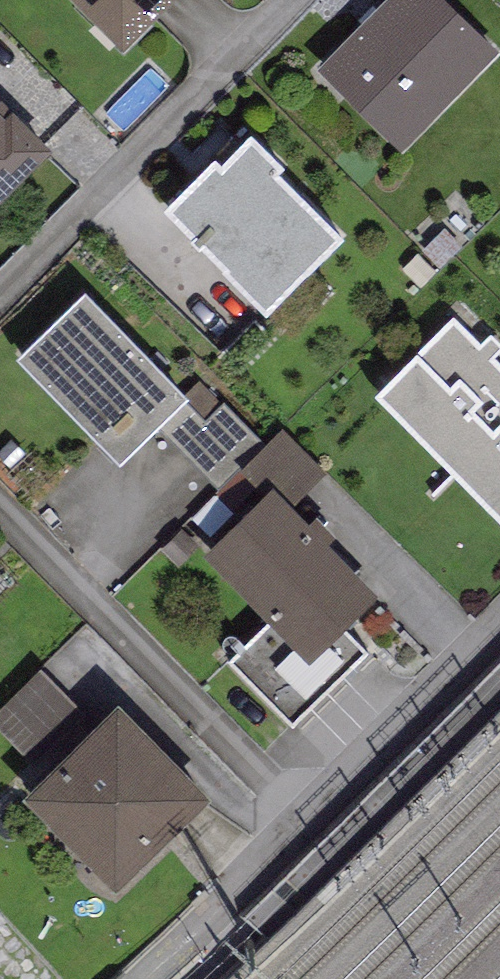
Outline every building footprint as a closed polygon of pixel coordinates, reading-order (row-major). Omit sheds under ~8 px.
[(123,60),(183,0),(63,0),(123,60)] [(499,56),(440,0),(392,0),(317,77),(401,158),(499,56)] [(0,108),(0,209),(51,157),(0,108)] [(280,176),(251,148),(222,178),(216,172),(169,220),(229,279),(226,282),(266,321),(340,246),(274,182),(280,176)] [(85,302),(18,367),(120,471),(187,405),(85,302)] [(375,404),(499,528),(499,366),(494,360),(499,354),(499,346),(492,338),(482,348),(456,322),(375,404)] [(283,433),(236,480),(261,505),(271,495),(289,513),(326,477),(283,433)] [(289,513),(271,495),(261,505),(203,563),(269,629),(229,664),(293,731),(367,657),(345,637),(379,604),(289,513)] [(39,672),(0,713),(0,734),(41,773),(91,720),(39,672)] [(115,900),(209,808),(119,716),(25,808),(115,900)]
